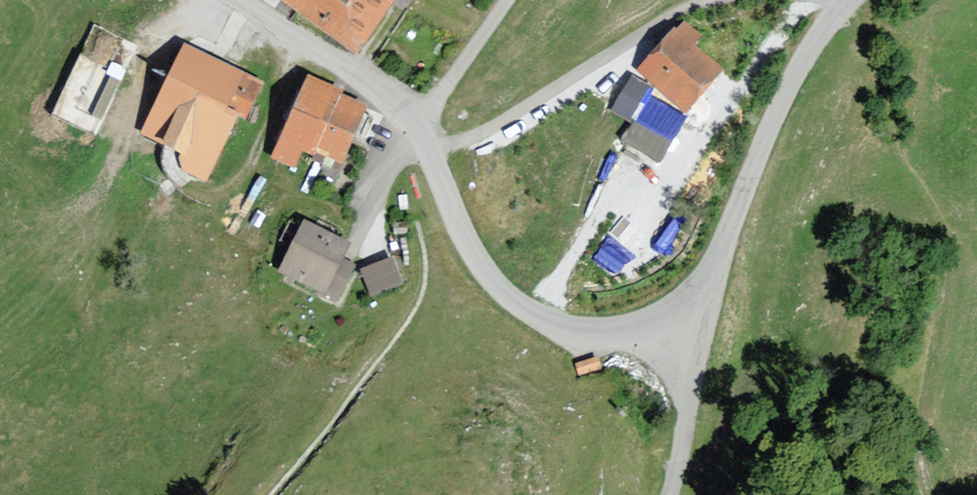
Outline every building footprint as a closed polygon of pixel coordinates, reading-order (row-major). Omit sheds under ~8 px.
[(346,61),(389,0),(260,0),(346,61)] [(96,21),(56,113),(96,130),(121,73),(107,67),(122,32),(96,21)] [(676,24),(631,75),(682,119),(717,79),(686,51),(695,41),(676,24)] [(261,87),(178,51),(139,139),(175,155),(169,168),(206,184),(234,121),(244,125),(261,87)] [(362,109),(300,82),(267,160),(293,171),(301,152),(338,167),(362,109)] [(626,83),(606,113),(626,126),(646,96),(626,83)] [(348,246),(294,226),(273,279),(327,300),(348,246)] [(388,259),(355,271),(365,300),(399,288),(388,259)]
